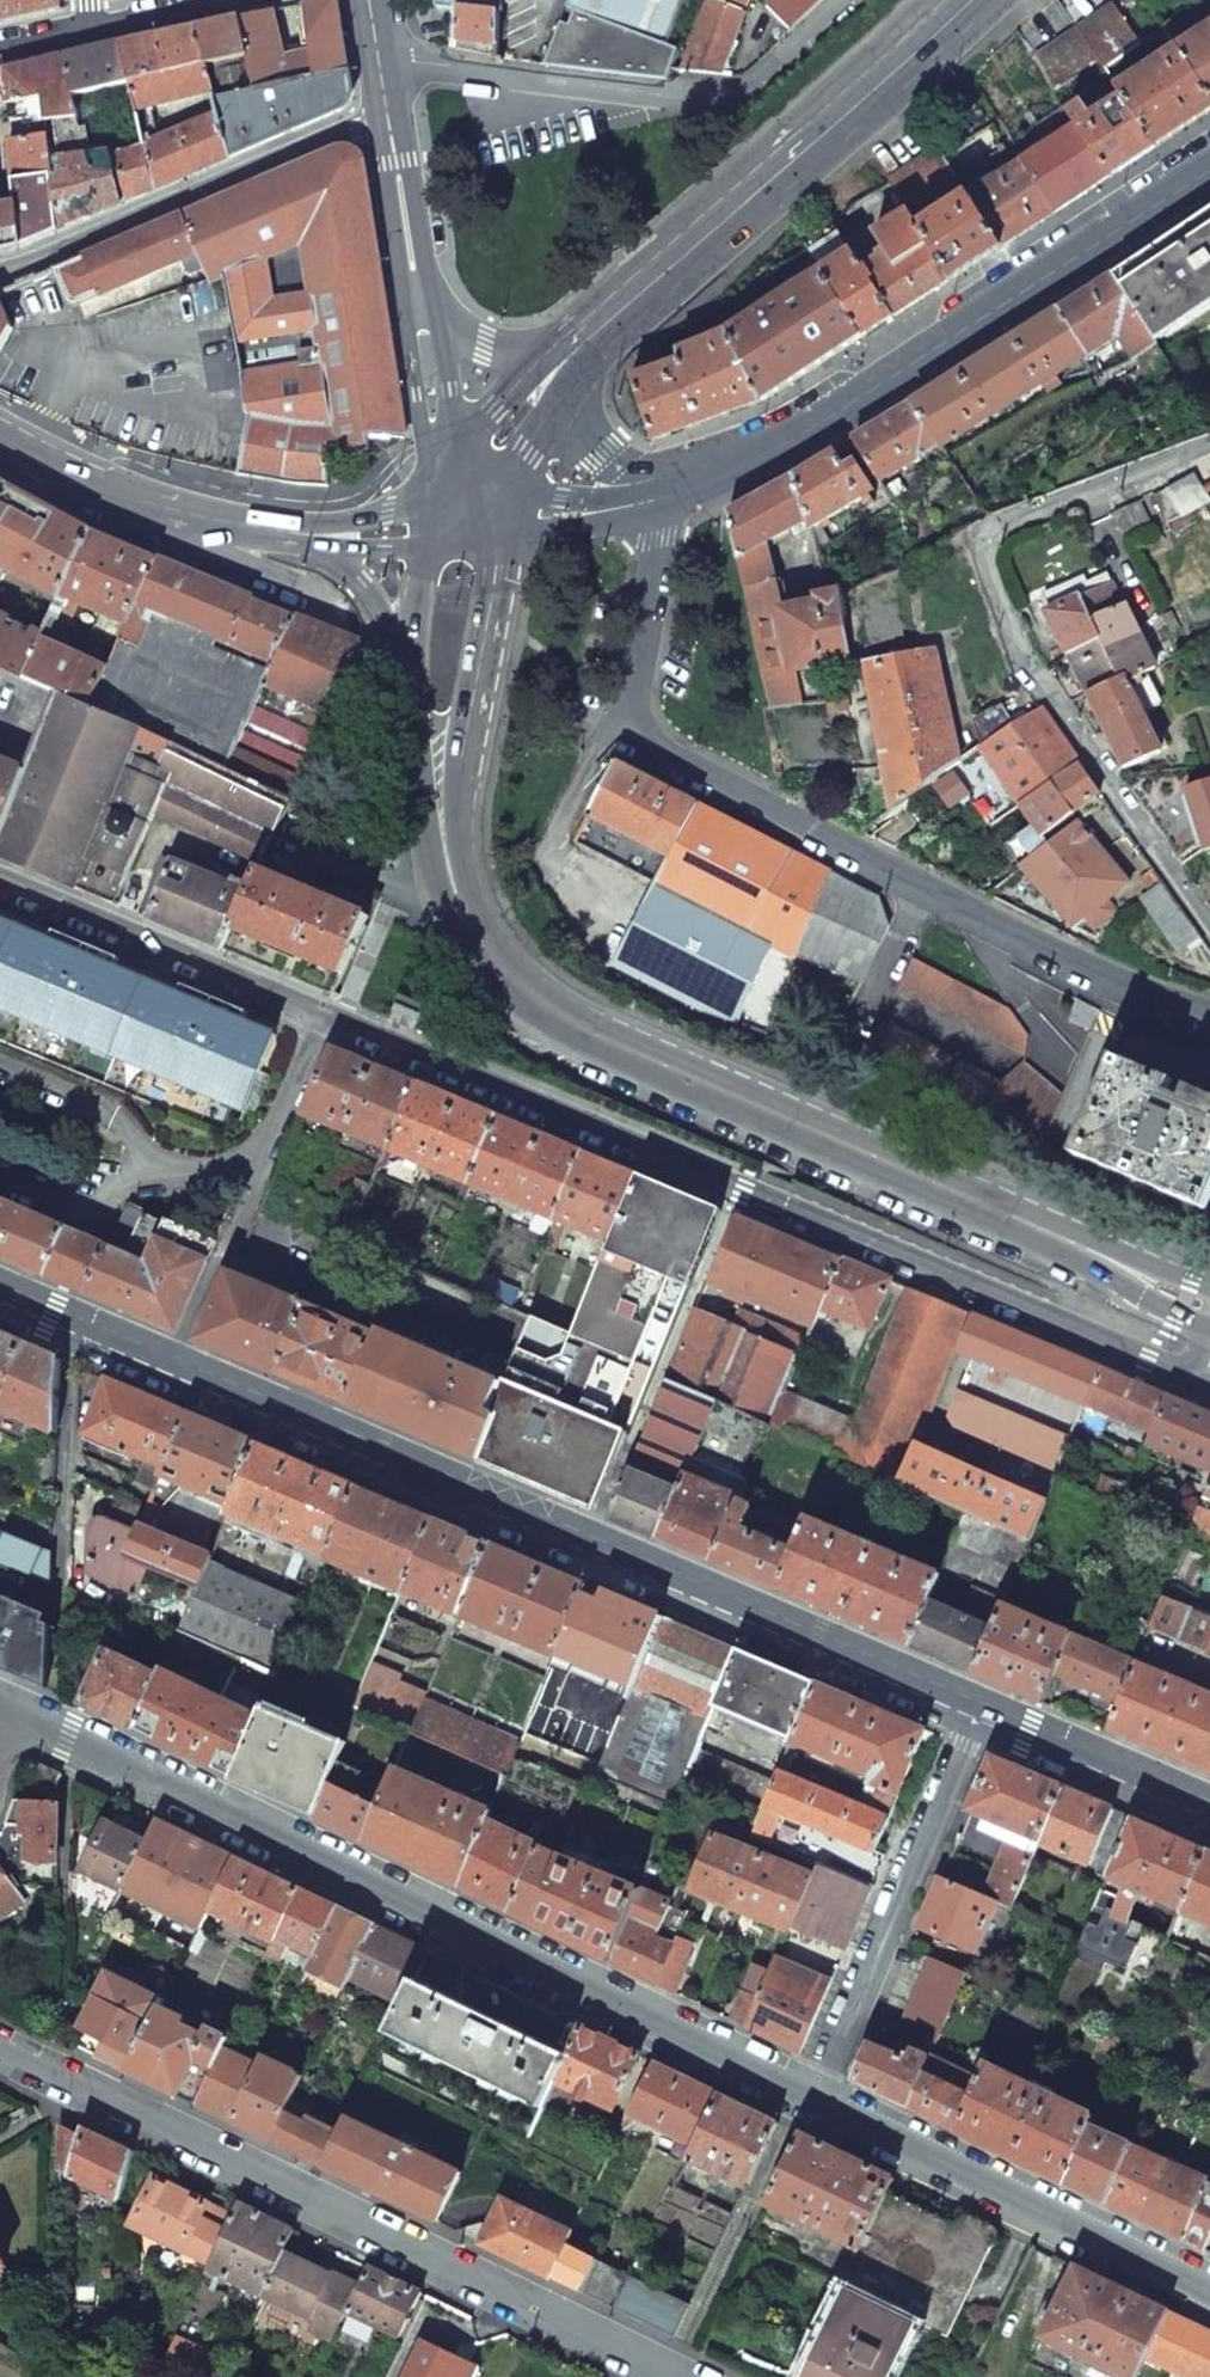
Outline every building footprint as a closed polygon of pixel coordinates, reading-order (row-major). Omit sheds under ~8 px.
[(63,10),(62,0),(0,0),(0,3),(1,24),(32,17),(63,10)] [(304,4),(312,54),(313,60),(316,77),(350,71),(347,52),(340,0),(323,0),(322,0),(304,4)] [(432,7),(456,10),(462,11),(463,8),(501,13),(504,13),(502,0),(432,0),(432,4),(432,7)] [(567,13),(587,20),(588,36),(589,48),(614,48),(614,51),(611,73),(668,80),(674,64),(679,49),(668,44),(686,0),(572,0),(567,13)] [(737,28),(743,13),(710,0),(683,67),(682,70),(718,74),(737,28)] [(748,0),(710,0),(743,13),(748,0)] [(823,0),(775,0),(767,7),(790,31),(823,0)] [(1103,67),(1141,43),(1113,0),(1108,0),(1076,24),(1099,61),(1103,67)] [(496,57),(501,13),(463,8),(462,11),(457,49),(496,57)] [(272,11),(238,18),(247,55),(255,90),(287,83),(283,67),(280,51),(272,11)] [(588,36),(587,20),(567,13),(548,66),(611,73),(614,51),(614,48),(589,48),(588,36)] [(247,55),(238,18),(217,23),(195,27),(204,64),(247,55)] [(1187,42),(1173,21),(1164,28),(1177,47),(1209,95),(1209,27),(1187,42)] [(1034,58),(1054,91),(1099,61),(1076,24),(1034,58)] [(167,73),(204,64),(195,27),(163,34),(157,35),(167,73)] [(120,43),(130,82),(167,73),(157,35),(126,42),(120,43)] [(91,50),(62,57),(71,96),(130,82),(120,43),(91,50)] [(304,45),(280,51),(283,67),(287,83),(316,77),(313,60),(312,54),(306,55),(304,45)] [(1209,114),(1209,95),(1177,47),(1118,87),(1124,97),(1158,147),(1205,117),(1209,114)] [(218,114),(229,158),(284,135),(340,111),(353,91),(350,71),(316,77),(287,83),(255,90),(247,55),(204,64),(212,93),(213,98),(218,114)] [(62,57),(5,70),(7,103),(44,97),(47,120),(76,116),(71,96),(62,57)] [(167,73),(130,82),(136,109),(212,93),(204,64),(167,73)] [(130,82),(71,96),(76,116),(79,128),(116,119),(137,114),(136,109),(130,82)] [(1124,97),(1094,117),(1085,103),(1069,113),(1078,127),(1113,176),(1121,170),(1158,147),(1124,97)] [(137,114),(116,119),(121,149),(144,144),(137,114)] [(218,114),(144,144),(155,188),(192,174),(229,158),(218,114)] [(1075,201),(1113,176),(1078,127),(1025,161),(1058,212),(1075,201)] [(8,139),(12,179),(54,175),(52,159),(50,135),(8,139)] [(121,149),(109,152),(122,203),(155,188),(144,144),(121,149)] [(938,145),(888,179),(889,182),(905,209),(957,175),(938,145)] [(339,150),(185,215),(199,252),(204,267),(211,283),(224,278),(235,342),(314,330),(318,350),(300,352),(303,371),(241,376),(240,377),(246,415),(249,416),(290,423),(369,436),(373,437),(390,438),(405,438),(364,164),(339,150)] [(93,154),(52,159),(54,175),(60,229),(122,203),(109,152),(93,154)] [(1045,220),(1058,212),(1025,161),(969,196),(1002,248),(1045,220)] [(60,229),(54,175),(12,179),(16,207),(17,207),(21,246),(54,232),(60,229)] [(918,229),(951,281),(992,254),(1002,248),(969,196),(957,204),(953,198),(947,203),(951,208),(918,229)] [(0,208),(0,249),(5,249),(21,246),(17,207),(16,207),(0,208)] [(951,281),(918,229),(908,214),(874,235),(887,255),(865,269),(853,251),(850,254),(820,272),(862,339),(888,322),(951,281)] [(199,252),(185,215),(57,269),(70,298),(71,299),(75,302),(78,302),(119,285),(120,284),(182,259),(199,252)] [(1114,275),(1156,343),(1209,307),(1209,215),(1185,230),(1114,275)] [(820,272),(850,254),(835,229),(806,247),(820,272)] [(199,252),(182,259),(187,270),(193,272),(204,267),(199,252)] [(813,370),(862,339),(820,272),(728,332),(764,402),(813,370)] [(959,374),(912,404),(938,445),(941,447),(1041,385),(1046,393),(1059,384),(1054,376),(1118,335),(1141,372),(1164,357),(1156,343),(1114,275),(1105,281),(1015,339),(959,374)] [(13,329),(0,300),(0,352),(13,329)] [(241,376),(303,371),(300,352),(318,350),(314,330),(235,342),(241,376)] [(709,422),(764,402),(728,332),(679,352),(683,360),(631,379),(654,441),(709,422)] [(862,435),(853,440),(878,481),(938,445),(912,404),(862,435)] [(249,416),(238,475),(300,485),(329,487),(332,450),(368,451),(369,436),(290,423),(249,416)] [(828,456),(795,475),(808,521),(810,530),(863,499),(866,504),(873,501),(869,495),(875,491),(856,462),(845,468),(835,452),(828,456)] [(735,542),(738,559),(764,545),(808,521),(795,475),(786,480),(729,514),(735,542)] [(1114,514),(1128,542),(1155,531),(1182,519),(1209,503),(1209,502),(1195,476),(1167,492),(1114,514)] [(898,480),(882,489),(891,502),(905,493),(898,480)] [(0,481),(0,509),(10,486),(3,483),(0,481)] [(10,486),(0,509),(0,567),(8,571),(61,601),(91,532),(51,509),(10,486)] [(157,558),(91,532),(61,601),(125,629),(157,558)] [(764,545),(738,559),(745,589),(774,583),(774,581),(767,555),(764,545)] [(295,615),(157,558),(125,629),(104,675),(89,707),(137,728),(143,730),(143,732),(182,751),(224,771),(295,615)] [(1067,655),(1102,638),(1107,648),(1138,633),(1125,606),(1124,606),(1109,576),(1100,578),(1089,584),(1085,577),(1062,587),(1067,598),(1057,602),(1059,608),(1052,611),(1047,613),(1057,634),(1067,655)] [(745,589),(772,711),(800,708),(794,673),(782,613),(786,612),(780,580),(774,581),(774,583),(745,589)] [(1062,587),(1045,595),(1052,611),(1059,608),(1057,602),(1067,598),(1062,587)] [(782,613),(794,673),(850,662),(838,594),(835,594),(818,597),(819,605),(786,612),(782,613)] [(27,680),(41,647),(46,637),(0,613),(0,667),(27,680)] [(290,802),(363,644),(295,615),(224,771),(290,802)] [(1174,622),(1153,634),(1162,652),(1164,650),(1171,662),(1183,656),(1171,633),(1179,629),(1174,622)] [(1102,638),(1067,655),(1087,696),(1126,677),(1128,681),(1146,673),(1155,669),(1138,633),(1107,648),(1102,638)] [(104,675),(41,647),(27,680),(58,693),(89,707),(104,675)] [(865,668),(882,760),(919,754),(925,788),(959,763),(935,653),(865,668)] [(1126,677),(1087,696),(1105,733),(1124,771),(1161,753),(1161,751),(1167,748),(1161,735),(1155,738),(1143,712),(1160,704),(1146,673),(1128,681),(1126,677)] [(58,693),(25,771),(0,831),(0,857),(75,889),(83,872),(131,759),(125,756),(137,728),(89,707),(58,693)] [(974,725),(981,749),(983,748),(1015,727),(1002,707),(974,725)] [(1080,766),(1041,709),(1015,727),(983,748),(1019,800),(1022,804),(1080,766)] [(131,759),(83,872),(123,888),(155,814),(166,786),(171,776),(157,770),(163,757),(141,747),(136,761),(131,759)] [(224,771),(182,751),(171,776),(166,786),(155,814),(261,866),(290,802),(224,771)] [(887,787),(892,812),(925,788),(919,754),(882,760),(882,761),(887,787)] [(25,771),(0,760),(0,831),(25,771)] [(700,805),(619,762),(589,819),(669,859),(671,860),(700,805)] [(1100,795),(1080,766),(1022,804),(1042,833),(1100,795)] [(954,775),(936,788),(947,804),(964,790),(954,775)] [(1185,792),(1187,797),(1201,842),(1204,852),(1209,851),(1209,784),(1185,792)] [(1201,842),(1187,797),(1165,802),(1143,806),(1177,853),(1201,842)] [(989,826),(1005,815),(1022,804),(1020,801),(1019,800),(1004,811),(1001,808),(984,820),(989,826)] [(1104,801),(1076,823),(1086,834),(1112,813),(1104,801)] [(796,957),(832,875),(700,805),(671,860),(669,859),(657,882),(614,969),(701,1014),(766,1035),(799,958),(796,957)] [(401,810),(401,829),(406,829),(411,829),(410,809),(401,810)] [(589,819),(577,842),(657,882),(669,859),(589,819)] [(1128,886),(1076,823),(1020,867),(1073,929),(1086,919),(1095,930),(1115,914),(1107,903),(1128,886)] [(1138,880),(1148,895),(1161,886),(1132,843),(1125,849),(1143,876),(1138,880)] [(233,888),(172,862),(148,919),(210,945),(222,950),(232,929),(251,888),(235,881),(233,888)] [(295,955),(344,975),(355,950),(364,929),(369,919),(257,873),(251,888),(232,929),(295,955)] [(879,899),(832,875),(796,957),(799,958),(863,985),(889,925),(879,899)] [(1200,943),(1161,886),(1148,895),(1142,900),(1163,927),(1183,955),(1200,943)] [(18,927),(0,920),(0,970),(18,927)] [(18,927),(0,970),(0,1041),(103,1084),(146,981),(116,968),(120,958),(85,944),(55,931),(51,941),(18,927)] [(1009,1013),(929,968),(913,960),(899,990),(1024,1060),(1027,1061),(1029,1037),(1009,1013)] [(180,995),(146,981),(103,1084),(234,1138),(246,1108),(256,1112),(270,1077),(261,1073),(277,1036),(245,1022),(249,1012),(215,998),(184,985),(180,995)] [(404,999),(393,1022),(418,1032),(429,1009),(404,999)] [(1069,1020),(1091,1029),(1098,1011),(1077,1000),(1069,1020)] [(1091,1029),(1064,1096),(1044,1144),(1043,1147),(1072,1156),(1113,1056),(1125,1026),(1098,1011),(1091,1029)] [(871,1052),(939,1090),(955,1061),(885,1022),(871,1052)] [(375,1065),(333,1048),(303,1117),(388,1152),(415,1082),(375,1065)] [(1113,1056),(1072,1156),(1205,1213),(1209,1201),(1209,1096),(1188,1087),(1182,1101),(1167,1094),(1173,1081),(1113,1056)] [(1001,1087),(988,1079),(959,1063),(943,1092),(1043,1147),(1044,1144),(1064,1096),(1027,1063),(1025,1064),(1001,1087)] [(458,1100),(415,1082),(388,1152),(472,1187),(500,1117),(458,1100)] [(543,1135),(500,1117),(472,1187),(555,1222),(584,1152),(543,1135)] [(612,1164),(584,1152),(555,1222),(612,1245),(641,1175),(612,1164)] [(504,1384),(492,1413),(500,1415),(480,1462),(538,1487),(596,1512),(723,1210),(656,1182),(641,1175),(612,1245),(574,1337),(532,1319),(512,1366),(504,1384)] [(372,1187),(356,1180),(346,1208),(360,1214),(372,1187)] [(0,1203),(0,1257),(1,1257),(45,1276),(64,1230),(0,1203)] [(176,1332),(218,1243),(129,1205),(110,1249),(106,1248),(86,1294),(123,1310),(176,1332)] [(784,1236),(737,1216),(709,1283),(814,1327),(818,1318),(821,1309),(842,1260),(784,1236)] [(86,1294),(106,1248),(64,1230),(45,1276),(53,1280),(86,1294)] [(881,1277),(842,1260),(821,1309),(870,1329),(891,1281),(881,1277)] [(307,1308),(230,1275),(197,1342),(238,1359),(279,1376),(307,1308)] [(519,1293),(485,1278),(477,1297),(512,1311),(519,1293)] [(912,1290),(856,1426),(916,1451),(919,1445),(958,1352),(972,1315),(912,1290)] [(375,1336),(307,1308),(279,1376),(313,1391),(347,1406),(375,1336)] [(731,1327),(695,1311),(666,1382),(716,1404),(752,1419),(771,1427),(785,1396),(800,1359),(731,1327)] [(731,1327),(800,1359),(807,1343),(738,1312),(731,1327)] [(1049,1348),(972,1315),(958,1352),(974,1359),(949,1418),(962,1433),(971,1437),(1057,1477),(1078,1427),(1102,1371),(1049,1348)] [(402,1318),(394,1337),(454,1363),(461,1344),(402,1318)] [(825,1321),(818,1318),(814,1327),(808,1339),(820,1343),(827,1326),(825,1321)] [(420,1436),(480,1462),(500,1415),(492,1413),(504,1384),(471,1371),(480,1352),(461,1344),(454,1363),(394,1337),(378,1331),(375,1336),(347,1406),(420,1436)] [(4,1337),(0,1347),(0,1410),(58,1435),(61,1361),(56,1359),(4,1337)] [(480,1352),(471,1371),(504,1384),(512,1366),(480,1352)] [(1109,1416),(1153,1434),(1168,1398),(1156,1393),(1102,1371),(1078,1427),(1100,1437),(1109,1416)] [(171,1408),(107,1381),(85,1435),(164,1468),(186,1415),(171,1408)] [(685,1476),(711,1415),(716,1404),(666,1382),(608,1517),(633,1528),(658,1538),(685,1476)] [(771,1427),(903,1484),(916,1451),(856,1426),(785,1396),(771,1427)] [(1209,1467),(1209,1416),(1201,1412),(1168,1398),(1153,1434),(1150,1442),(1209,1467)] [(752,1419),(716,1404),(711,1415),(746,1431),(752,1419)] [(222,1430),(186,1415),(164,1468),(163,1470),(161,1475),(233,1507),(258,1445),(222,1430)] [(971,1437),(960,1463),(1047,1502),(1057,1477),(971,1437)] [(280,1455),(258,1445),(233,1507),(231,1511),(331,1555),(359,1488),(280,1455)] [(960,1463),(919,1445),(916,1451),(903,1484),(952,1505),(967,1512),(1031,1541),(1047,1502),(960,1463)] [(832,1466),(801,1453),(778,1508),(808,1521),(809,1520),(832,1466)] [(163,1470),(144,1462),(130,1497),(149,1505),(155,1491),(161,1475),(163,1470)] [(739,1500),(685,1476),(658,1538),(667,1542),(713,1562),(739,1503),(739,1500)] [(1096,1498),(1122,1509),(1128,1495),(1130,1490),(1104,1479),(1096,1498)] [(1188,1540),(1209,1549),(1209,1485),(1188,1540)] [(400,1506),(359,1488),(331,1555),(329,1560),(395,1588),(403,1592),(433,1520),(400,1506)] [(168,1496),(155,1491),(149,1505),(141,1523),(140,1526),(150,1530),(157,1521),(168,1496)] [(752,1510),(739,1503),(713,1562),(727,1568),(779,1590),(804,1529),(775,1516),(770,1526),(750,1517),(752,1510)] [(967,1512),(952,1505),(938,1541),(952,1547),(955,1541),(967,1512)] [(296,1553),(288,1572),(298,1576),(296,1581),(317,1589),(329,1560),(331,1555),(231,1511),(226,1523),(296,1553)] [(1031,1541),(967,1512),(955,1541),(1019,1570),(1031,1541)] [(127,1559),(137,1533),(105,1519),(102,1519),(97,1521),(94,1525),(93,1527),(92,1528),(89,1576),(138,1597),(150,1569),(127,1559)] [(480,1540),(433,1520),(403,1592),(453,1613),(461,1617),(490,1544),(480,1540)] [(940,1574),(809,1520),(808,1521),(804,1529),(779,1590),(844,1618),(910,1646),(929,1602),(940,1574)] [(150,1530),(140,1526),(137,1533),(127,1559),(150,1569),(199,1590),(209,1563),(212,1557),(150,1530)] [(6,1535),(0,1550),(0,1565),(52,1587),(54,1555),(6,1535)] [(538,1564),(490,1544),(461,1617),(497,1632),(495,1637),(518,1646),(520,1641),(556,1657),(584,1592),(587,1586),(538,1564)] [(296,1581),(223,1549),(216,1566),(309,1606),(317,1589),(296,1581)] [(216,1566),(209,1563),(199,1590),(179,1635),(279,1677),(287,1660),(309,1606),(216,1566)] [(1006,1602),(975,1589),(963,1616),(994,1630),(1004,1606),(1006,1602)] [(599,1598),(584,1592),(556,1657),(551,1668),(628,1702),(664,1618),(627,1602),(603,1591),(599,1598)] [(1083,1605),(1060,1596),(1047,1624),(1072,1634),(1083,1605)] [(1165,1597),(1151,1631),(1209,1655),(1209,1615),(1165,1597)] [(963,1616),(929,1602),(910,1646),(939,1658),(976,1675),(994,1630),(963,1616)] [(0,1605),(0,1669),(48,1690),(51,1627),(0,1605)] [(1047,1624),(1004,1606),(994,1630),(976,1675),(1010,1689),(1044,1703),(1055,1676),(1072,1634),(1047,1624)] [(461,1617),(453,1613),(451,1618),(458,1622),(461,1617)] [(727,1645),(664,1618),(628,1702),(597,1776),(674,1809),(687,1780),(699,1749),(716,1707),(739,1651),(727,1645)] [(1138,1663),(1072,1634),(1055,1676),(1121,1704),(1138,1663)] [(800,1676),(739,1651),(716,1707),(792,1740),(817,1684),(800,1676)] [(161,1679),(110,1655),(86,1708),(113,1721),(139,1733),(161,1679)] [(360,1692),(287,1660),(279,1677),(353,1711),(353,1710),(360,1692)] [(1138,1663),(1121,1704),(1109,1731),(1209,1774),(1209,1693),(1138,1663)] [(221,1700),(164,1672),(161,1679),(139,1733),(191,1759),(235,1780),(261,1720),(221,1700)] [(424,1705),(366,1680),(360,1692),(353,1710),(359,1712),(412,1735),(424,1705)] [(871,1707),(817,1684),(792,1740),(791,1743),(900,1791),(925,1730),(871,1707)] [(520,1742),(425,1701),(424,1705),(412,1735),(507,1775),(513,1759),(519,1747),(520,1742)] [(346,1746),(266,1709),(261,1720),(235,1780),(264,1793),(318,1816),(331,1785),(337,1769),(339,1763),(346,1746)] [(534,1753),(519,1747),(513,1759),(530,1765),(534,1753)] [(775,1781),(699,1749),(687,1780),(726,1797),(762,1812),(764,1808),(775,1781)] [(1014,1830),(1039,1841),(1061,1788),(1053,1785),(991,1758),(969,1811),(985,1818),(1014,1830)] [(337,1769),(331,1785),(356,1796),(381,1808),(390,1786),(339,1763),(337,1769)] [(52,1798),(61,1776),(42,1767),(32,1789),(52,1798)] [(461,1797),(396,1771),(390,1786),(381,1808),(366,1844),(425,1872),(458,1888),(487,1821),(491,1811),(468,1801),(464,1808),(458,1805),(461,1797)] [(859,1808),(778,1773),(775,1781),(764,1808),(772,1811),(875,1853),(888,1820),(859,1808)] [(900,1791),(873,1779),(872,1783),(870,1783),(869,1785),(897,1797),(900,1791)] [(356,1796),(331,1785),(318,1816),(317,1820),(337,1830),(366,1844),(381,1808),(356,1796)] [(897,1797),(869,1785),(859,1808),(888,1820),(897,1797)] [(1061,1788),(1039,1841),(1037,1845),(1090,1867),(1113,1811),(1103,1806),(1061,1788)] [(58,1804),(15,1801),(15,1804),(12,1815),(8,1826),(25,1827),(25,1838),(31,1839),(30,1864),(54,1866),(56,1865),(58,1804)] [(772,1811),(764,1808),(762,1812),(750,1839),(759,1843),(772,1811)] [(1133,1819),(1113,1811),(1090,1867),(1110,1875),(1133,1819)] [(1014,1830),(985,1818),(980,1830),(1008,1842),(1014,1830)] [(1169,1834),(1133,1819),(1110,1875),(1108,1880),(1127,1888),(1139,1894),(1180,1911),(1206,1850),(1169,1834)] [(526,1841),(487,1821),(458,1888),(502,1910),(534,1926),(562,1860),(540,1848),(542,1843),(529,1836),(526,1841)] [(208,1914),(235,1860),(194,1840),(156,1822),(146,1844),(121,1892),(110,1915),(187,1954),(190,1947),(198,1933),(208,1914)] [(146,1844),(107,1824),(82,1872),(84,1873),(98,1879),(121,1892),(146,1844)] [(31,1839),(25,1838),(25,1827),(8,1826),(7,1828),(0,1840),(0,1866),(9,1879),(12,1876),(30,1877),(30,1864),(31,1839)] [(1011,1910),(1037,1845),(1039,1841),(1014,1830),(1008,1842),(993,1880),(985,1899),(996,1904),(1011,1910)] [(762,1856),(711,1836),(687,1891),(739,1912),(762,1856)] [(955,1843),(940,1880),(985,1899),(993,1880),(963,1867),(972,1846),(969,1845),(962,1839),(958,1837),(955,1843)] [(1206,1850),(1180,1911),(1209,1924),(1209,1852),(1206,1850)] [(812,1878),(762,1856),(739,1912),(789,1932),(790,1931),(812,1878)] [(641,1891),(562,1859),(562,1860),(534,1926),(540,1928),(611,1963),(641,1891)] [(272,1878),(235,1860),(208,1914),(272,1945),(274,1940),(299,1891),(272,1878)] [(54,1866),(30,1864),(30,1877),(54,1878),(54,1866)] [(25,1903),(16,1891),(20,1887),(12,1876),(9,1879),(0,1866),(0,1922),(25,1903)] [(873,1890),(817,1867),(812,1878),(790,1931),(845,1954),(873,1890)] [(98,1879),(84,1873),(81,1877),(95,1885),(98,1879)] [(920,1929),(975,1952),(996,1904),(985,1899),(940,1880),(920,1929)] [(1127,1888),(1108,1880),(1096,1907),(1115,1915),(1127,1888)] [(1139,1894),(1127,1888),(1115,1915),(1127,1921),(1139,1894)] [(308,1895),(299,1891),(274,1940),(287,1946),(304,1955),(311,1958),(336,1908),(308,1895)] [(641,1891),(611,1963),(636,1975),(660,1986),(674,1949),(655,1940),(671,1903),(641,1891)] [(1115,1915),(1096,1907),(1083,1940),(1079,1948),(1151,1980),(1168,1938),(1161,1935),(1127,1921),(1115,1915)] [(365,1923),(336,1908),(311,1958),(305,1970),(344,1989),(348,1980),(374,1927),(365,1923)] [(1178,1917),(1165,1911),(1158,1927),(1163,1930),(1161,1935),(1168,1938),(1178,1917)] [(384,1932),(374,1927),(348,1980),(402,2006),(415,1980),(428,1954),(384,1932)] [(205,1937),(198,1933),(190,1947),(199,1951),(205,1937)] [(695,1945),(678,1938),(674,1949),(660,1986),(677,1995),(690,1961),(688,1961),(695,1945)] [(287,1946),(274,1940),(272,1945),(265,1959),(278,1965),(287,1946)] [(311,1958),(304,1955),(297,1967),(305,1970),(311,1958)] [(772,1974),(827,1998),(834,1982),(779,1958),(772,1974)] [(966,1973),(932,1958),(906,2020),(918,2025),(939,2034),(966,1973)] [(772,1974),(756,1968),(733,2021),(737,2024),(749,2030),(772,1974)] [(162,2003),(107,1974),(78,2029),(106,2043),(133,2058),(158,2009),(162,2003)] [(827,1998),(772,1974),(749,2030),(802,2056),(827,1998)] [(453,1999),(415,1980),(402,2006),(389,2034),(542,2110),(556,2082),(569,2055),(453,1999)] [(184,2022),(158,2009),(133,2058),(126,2073),(152,2085),(177,2098),(196,2062),(211,2069),(220,2051),(225,2040),(209,2032),(205,2040),(181,2028),(184,2022)] [(939,2034),(918,2025),(913,2038),(923,2043),(919,2053),(929,2057),(939,2034)] [(641,2057),(582,2028),(569,2055),(556,2082),(580,2094),(576,2100),(584,2104),(587,2098),(615,2111),(641,2057)] [(903,2059),(872,2046),(868,2056),(857,2082),(878,2092),(909,2107),(923,2074),(929,2057),(919,2053),(913,2050),(910,2056),(906,2054),(903,2059)] [(211,2069),(193,2105),(231,2123),(258,2069),(220,2051),(211,2069)] [(300,2078),(262,2059),(258,2069),(231,2123),(250,2133),(268,2142),(282,2115),(295,2087),(300,2078)] [(661,2066),(654,2063),(621,2135),(627,2138),(636,2120),(693,2147),(694,2148),(720,2095),(661,2066)] [(1031,2087),(985,2065),(972,2098),(959,2131),(1013,2158),(1065,2183),(1088,2128),(1093,2116),(1053,2097),(1056,2092),(1034,2081),(1031,2087)] [(972,2098),(923,2074),(909,2107),(917,2111),(959,2131),(972,2098)] [(748,2108),(720,2095),(694,2148),(693,2147),(687,2159),(706,2168),(703,2172),(709,2175),(711,2170),(724,2176),(722,2181),(727,2184),(730,2179),(748,2188),(779,2123),(748,2108)] [(336,2141),(282,2115),(268,2142),(296,2155),(323,2168),(336,2141)] [(461,2174),(347,2119),(336,2141),(323,2168),(380,2196),(437,2223),(461,2174)] [(1132,2147),(1088,2128),(1065,2183),(1098,2198),(1108,2203),(1131,2148),(1132,2147)] [(58,2129),(58,2174),(68,2178),(80,2140),(58,2129)] [(80,2140),(68,2178),(98,2192),(113,2199),(117,2201),(118,2201),(132,2156),(107,2144),(82,2132),(80,2140)] [(846,2156),(801,2134),(766,2204),(857,2248),(859,2249),(887,2193),(893,2179),(846,2156)] [(1137,2151),(1131,2148),(1108,2203),(1113,2206),(1137,2151)] [(1208,2182),(1137,2151),(1113,2206),(1148,2223),(1184,2240),(1207,2184),(1208,2182)] [(180,2192),(153,2180),(130,2229),(183,2254),(206,2207),(207,2205),(180,2192)] [(1207,2184),(1184,2240),(1209,2252),(1209,2186),(1207,2184)] [(90,2209),(111,2219),(117,2201),(113,2199),(98,2192),(90,2209)] [(958,2227),(887,2193),(859,2249),(857,2248),(844,2275),(846,2276),(841,2286),(848,2290),(912,2320),(918,2324),(948,2338),(998,2239),(998,2237),(998,2233),(995,2228),(971,2216),(967,2216),(963,2218),(962,2219),(958,2227)] [(572,2236),(502,2202),(488,2228),(480,2244),(515,2261),(551,2278),(567,2245),(572,2236)] [(206,2207),(183,2254),(210,2267),(232,2220),(206,2207)] [(265,2220),(238,2207),(232,2220),(210,2267),(205,2278),(211,2281),(214,2275),(261,2297),(281,2255),(291,2232),(265,2220)] [(460,2230),(458,2233),(480,2244),(488,2228),(481,2224),(460,2230)] [(630,2276),(567,2245),(551,2278),(614,2308),(630,2276)] [(327,2277),(281,2255),(261,2297),(314,2322),(309,2331),(331,2342),(345,2313),(347,2313),(359,2289),(343,2281),(328,2274),(327,2277)] [(1077,2267),(1043,2337),(1124,2376),(1136,2376),(1145,2358),(1168,2312),(1123,2290),(1077,2267)] [(394,2281),(368,2269),(359,2289),(347,2313),(399,2338),(421,2294),(394,2281)] [(690,2305),(630,2276),(614,2308),(674,2337),(690,2305)] [(918,2324),(912,2320),(848,2290),(804,2376),(892,2376),(918,2324)] [(1184,2376),(1209,2376),(1209,2332),(1168,2312),(1145,2358),(1184,2376)] [(176,2340),(163,2368),(182,2376),(223,2376),(224,2375),(196,2362),(200,2352),(176,2340)] [(422,2347),(407,2376),(470,2376),(473,2372),(422,2347)]
